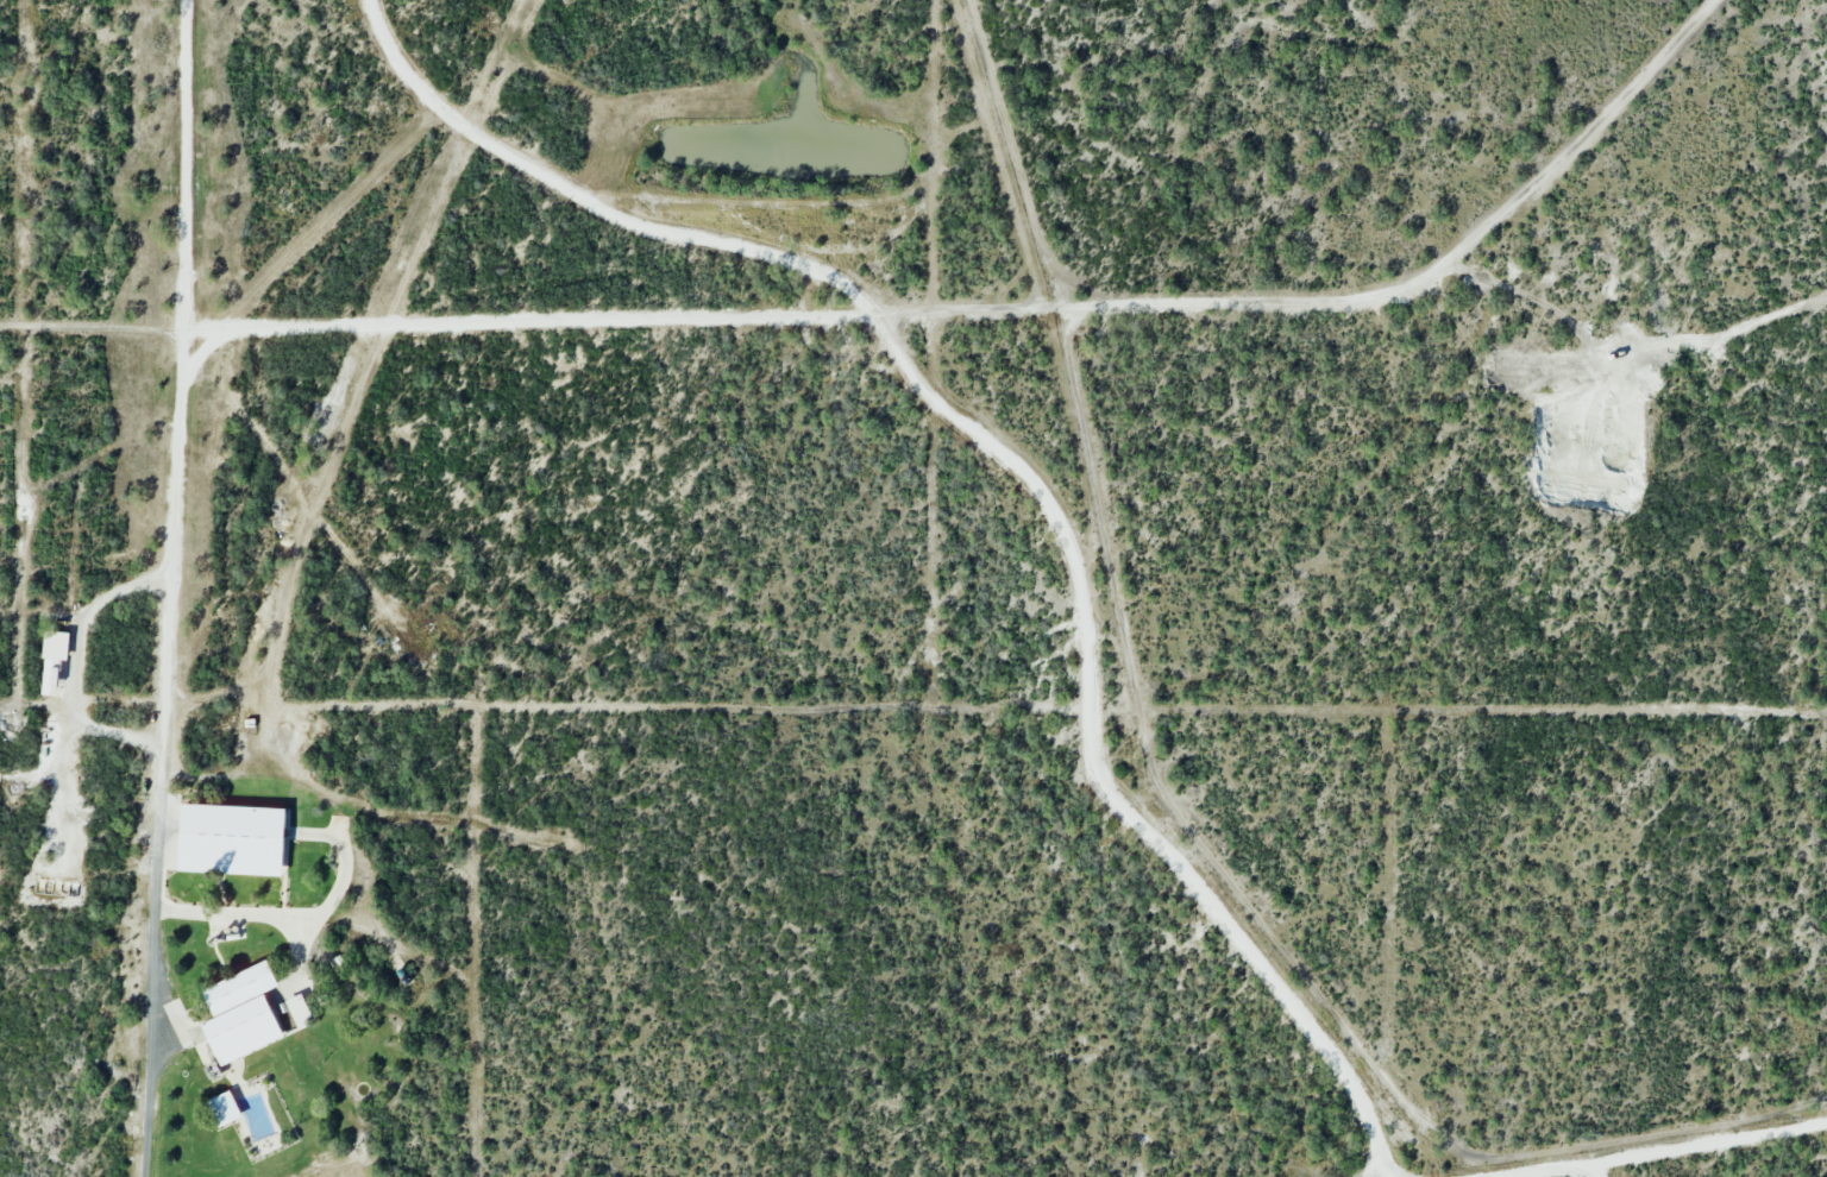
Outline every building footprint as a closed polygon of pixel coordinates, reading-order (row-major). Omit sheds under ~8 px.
[(40,693),(43,657),(40,657),(43,630),(70,631),(68,659),(62,659),(58,694),(40,693)] [(178,805),(283,808),(282,867),(176,863),(178,805)] [(283,1036),(219,1065),(200,1024),(212,1018),(199,988),(264,959),(276,984),(263,990),(283,1036)] [(216,1127),(205,1100),(227,1089),(240,1115),(216,1127)]
